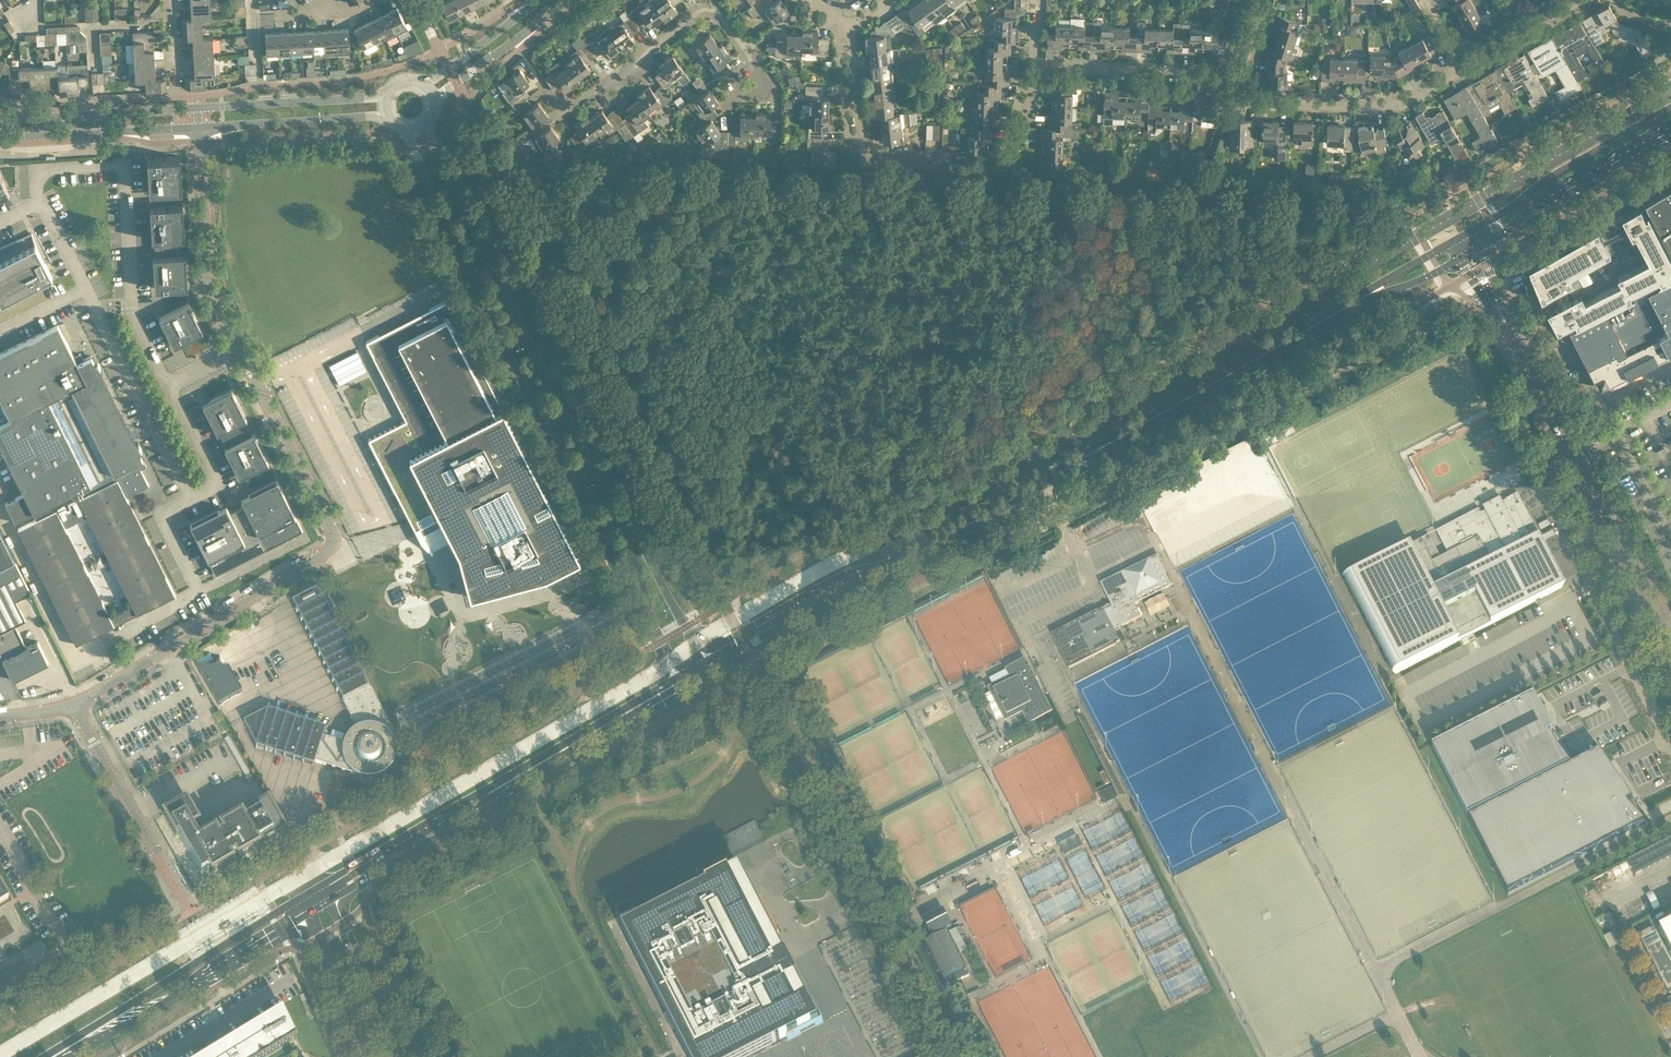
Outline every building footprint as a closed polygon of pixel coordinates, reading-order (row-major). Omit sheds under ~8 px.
[(191,13),(212,12),(211,0),(191,0),(191,13)] [(456,0),(446,0),(441,3),(449,18),(462,11),(456,0)] [(462,11),(474,5),(471,0),(456,0),(462,11)] [(651,1),(663,17),(665,20),(678,10),(674,5),(680,0),(653,0),(651,1)] [(752,5),(747,8),(753,17),(759,13),(763,18),(768,14),(773,21),(789,10),(782,0),(776,0),(774,1),(773,0),(758,0),(752,5)] [(902,10),(911,22),(915,28),(919,34),(926,29),(922,23),(931,16),(920,0),(915,0),(902,10)] [(920,0),(931,16),(936,23),(947,15),(936,0),(920,0)] [(947,15),(957,8),(954,4),(955,4),(952,0),(936,0),(947,15)] [(989,39),(1012,39),(1020,40),(1020,25),(1017,25),(1018,13),(1022,13),(1022,5),(1021,5),(1022,0),(1016,0),(1016,7),(1005,7),(1005,16),(998,16),(997,30),(989,30),(989,39)] [(1411,5),(1413,9),(1419,5),(1416,0),(1412,2),(1411,5)] [(1460,15),(1484,2),(1483,0),(1447,0),(1450,6),(1454,4),(1460,15)] [(1516,13),(1517,15),(1522,12),(1521,11),(1516,0),(1509,0),(1516,13)] [(642,2),(628,13),(630,16),(637,26),(646,20),(650,26),(663,17),(651,1),(645,6),(642,2)] [(1484,2),(1460,15),(1465,23),(1467,27),(1463,29),(1468,36),(1485,26),(1493,22),(1486,11),(1487,6),(1484,2)] [(1279,6),(1273,4),(1271,11),(1278,13),(1280,8),(1279,6)] [(1609,22),(1612,28),(1616,34),(1635,39),(1634,42),(1636,43),(1642,53),(1652,47),(1645,36),(1642,35),(1643,32),(1641,28),(1620,22),(1609,4),(1591,14),(1592,16),(1584,21),(1583,19),(1582,19),(1597,44),(1605,39),(1599,28),(1609,22)] [(115,8),(116,18),(116,19),(127,18),(126,7),(115,8)] [(397,7),(386,13),(397,34),(408,29),(397,7)] [(65,11),(66,22),(77,21),(77,10),(65,11)] [(902,10),(897,13),(906,26),(911,22),(902,10)] [(182,19),(183,29),(203,27),(202,18),(212,17),(212,12),(191,13),(192,18),(182,19)] [(386,13),(376,18),(385,36),(387,40),(397,34),(386,13)] [(897,13),(892,17),(901,29),(904,27),(906,26),(897,13)] [(977,14),(970,19),(975,25),(982,20),(977,14)] [(1282,24),(1278,37),(1295,43),(1299,29),(1297,28),(1300,21),(1280,15),(1277,23),(1282,24)] [(611,25),(607,28),(620,47),(622,50),(635,41),(631,35),(639,29),(637,26),(630,16),(615,27),(615,26),(611,25)] [(1078,48),(1092,49),(1093,20),(1086,19),(1086,17),(1071,16),(1070,25),(1070,45),(1078,45),(1078,48)] [(892,17),(887,20),(896,33),(901,29),(892,17)] [(376,18),(365,23),(374,41),(385,36),(376,18)] [(9,20),(4,23),(10,32),(11,32),(15,29),(9,20)] [(871,36),(867,36),(868,50),(871,50),(887,48),(891,47),(891,48),(892,47),(891,34),(895,33),(896,33),(887,20),(870,32),(871,36)] [(1106,46),(1114,47),(1115,27),(1101,26),(1101,20),(1093,20),(1092,49),(1106,49),(1106,46)] [(1137,35),(1137,50),(1139,50),(1151,51),(1151,48),(1159,48),(1160,28),(1146,28),(1146,21),(1138,20),(1137,27),(1137,35)] [(962,21),(955,26),(958,31),(965,26),(962,21)] [(1566,43),(1559,47),(1577,80),(1588,74),(1588,73),(1587,73),(1576,53),(1587,47),(1594,59),(1595,60),(1598,61),(1601,66),(1600,66),(1601,67),(1606,64),(1581,21),(1574,25),(1573,30),(1568,32),(1567,32),(1563,34),(1562,36),(1566,43)] [(1167,51),(1181,52),(1182,23),(1175,22),(1174,28),(1160,28),(1159,48),(1167,48),(1167,51)] [(374,41),(365,23),(354,29),(363,47),(374,41)] [(1195,49),(1203,49),(1204,29),(1190,29),(1190,23),(1182,23),(1181,52),(1195,52),(1195,49)] [(1062,45),(1070,45),(1070,25),(1048,24),(1047,47),(1062,48),(1062,45)] [(1347,25),(1346,35),(1354,35),(1356,32),(1357,25),(1347,25)] [(958,31),(955,26),(948,31),(952,36),(958,31)] [(133,31),(134,41),(144,40),(144,45),(154,45),(154,40),(164,40),(163,27),(154,28),(154,30),(133,31)] [(193,38),(193,43),(213,42),(213,36),(203,37),(203,27),(183,29),(183,39),(193,38)] [(1122,50),(1137,50),(1137,35),(1130,35),(1130,27),(1115,27),(1114,47),(1122,47),(1122,50)] [(349,28),(336,29),(337,49),(350,48),(349,28)] [(607,28),(585,43),(594,56),(601,52),(601,51),(603,50),(608,56),(620,47),(607,28)] [(699,50),(703,56),(722,43),(719,45),(710,32),(704,37),(698,28),(685,37),(696,52),(699,50)] [(336,29),(325,30),(326,49),(337,49),(336,29)] [(802,49),(803,30),(803,29),(802,34),(787,33),(787,40),(776,40),(775,56),(794,57),(794,53),(802,53),(802,49)] [(1204,29),(1203,49),(1212,50),(1211,52),(1226,53),(1226,38),(1219,38),(1219,30),(1204,29)] [(67,31),(66,31),(67,43),(78,42),(78,50),(87,50),(86,42),(86,35),(80,30),(78,30),(67,31)] [(302,51),(314,50),(313,30),(301,31),(302,51)] [(313,30),(314,50),(314,56),(316,57),(324,56),(326,55),(326,49),(325,30),(313,30)] [(818,30),(803,30),(802,49),(810,49),(810,53),(828,54),(829,37),(818,37),(818,30)] [(290,51),(302,51),(301,31),(289,32),(290,51)] [(266,53),(279,52),(277,32),(265,33),(266,53)] [(291,55),(290,51),(289,32),(277,32),(279,52),(279,56),(291,55)] [(1423,37),(1411,44),(1420,59),(1431,52),(1433,56),(1441,52),(1431,34),(1424,38),(1423,37)] [(569,65),(577,77),(590,68),(586,62),(594,56),(585,43),(580,36),(572,41),(577,49),(570,54),(573,57),(566,62),(569,65)] [(1552,36),(1529,50),(1535,61),(1531,64),(1535,72),(1536,73),(1540,71),(1541,73),(1543,76),(1556,68),(1566,84),(1559,88),(1556,90),(1562,99),(1580,88),(1582,87),(1577,80),(1559,47),(1552,36)] [(1266,60),(1286,63),(1289,55),(1290,56),(1295,43),(1278,37),(1274,50),(1269,49),(1266,60)] [(946,45),(946,51),(953,51),(953,47),(954,47),(955,39),(946,45)] [(989,46),(988,61),(1008,61),(1008,53),(1011,53),(1012,39),(989,39),(989,46)] [(134,41),(135,61),(155,59),(154,45),(144,45),(144,40),(134,41)] [(418,40),(403,46),(406,51),(408,56),(415,53),(424,50),(421,46),(418,40)] [(111,42),(102,43),(101,43),(101,54),(112,54),(112,42),(111,42)] [(193,43),(194,58),(214,56),(213,42),(193,43)] [(722,43),(703,56),(704,57),(707,55),(711,61),(708,63),(719,78),(732,69),(725,60),(731,56),(722,43)] [(1393,56),(1398,76),(1410,69),(1408,66),(1420,59),(1411,44),(1399,51),(1400,52),(1394,56),(1393,56)] [(871,50),(873,63),(897,60),(900,59),(899,47),(892,47),(891,48),(891,47),(887,48),(871,50)] [(928,48),(928,56),(942,55),(941,47),(928,48)] [(1495,68),(1496,69),(1508,91),(1523,83),(1531,97),(1529,98),(1533,106),(1549,96),(1535,72),(1531,64),(1524,53),(1512,60),(1513,61),(1504,66),(1504,68),(1507,74),(1501,77),(1496,68),(1495,68)] [(249,54),(237,54),(237,64),(245,63),(248,63),(249,63),(249,54)] [(664,69),(655,75),(662,85),(665,88),(679,78),(677,75),(684,70),(672,54),(660,63),(664,69)] [(1384,76),(1398,76),(1393,56),(1385,56),(1385,54),(1371,54),(1370,71),(1384,71),(1384,76)] [(942,55),(928,56),(929,65),(943,64),(942,55)] [(194,58),(195,72),(215,71),(214,56),(194,58)] [(1330,75),(1344,75),(1344,58),(1330,57),(1330,59),(1322,59),(1321,79),(1330,79),(1330,75)] [(1344,58),(1344,75),(1357,76),(1357,80),(1366,80),(1367,60),(1358,60),(1358,58),(1344,58)] [(146,80),(146,81),(146,80),(146,75),(156,74),(155,59),(135,61),(136,81),(146,80)] [(375,62),(361,65),(363,70),(376,66),(385,64),(383,59),(375,62)] [(308,66),(307,67),(307,71),(307,76),(315,75),(315,70),(315,60),(308,60),(308,66)] [(873,69),(870,69),(871,76),(874,76),(894,73),(899,73),(897,60),(873,63),(873,69)] [(1286,63),(1266,60),(1266,71),(1270,71),(1270,85),(1286,85),(1286,91),(1292,91),(1292,85),(1287,85),(1288,71),(1286,71),(1286,63)] [(988,61),(987,83),(1003,84),(1010,84),(1011,69),(1008,69),(1008,61),(988,61)] [(0,71),(0,72),(10,72),(11,97),(21,97),(21,87),(31,86),(30,77),(20,77),(20,67),(10,67),(10,64),(5,62),(0,71)] [(59,65),(40,66),(41,86),(51,85),(50,75),(59,75),(59,65)] [(59,75),(50,75),(51,85),(59,85),(60,88),(60,95),(70,94),(70,88),(69,74),(69,65),(59,65),(59,75)] [(560,67),(545,77),(553,88),(554,90),(556,88),(561,85),(560,85),(563,83),(563,84),(566,88),(567,90),(569,88),(580,81),(577,77),(569,65),(562,70),(560,67)] [(40,66),(20,67),(20,77),(30,77),(31,86),(41,86),(40,66)] [(498,85),(513,107),(527,97),(530,95),(523,86),(529,82),(520,69),(498,85)] [(1474,82),(1467,85),(1484,115),(1492,111),(1489,106),(1499,101),(1506,112),(1517,106),(1508,91),(1496,69),(1483,76),(1484,78),(1481,80),(1475,84),(1474,82)] [(215,71),(195,72),(195,77),(185,78),(186,88),(206,87),(205,77),(215,76),(215,71)] [(88,73),(69,74),(70,88),(70,94),(80,93),(80,88),(80,84),(89,83),(88,73)] [(874,76),(876,89),(895,86),(894,73),(874,76)] [(930,82),(938,81),(942,81),(942,73),(929,74),(930,82)] [(146,80),(146,81),(146,90),(167,88),(166,78),(156,79),(156,74),(146,75),(146,80)] [(938,81),(930,82),(931,91),(939,90),(938,81)] [(979,90),(979,105),(999,106),(999,98),(1002,98),(1003,84),(987,83),(980,83),(979,90)] [(1053,97),(1053,105),(1073,106),(1073,92),(1078,92),(1078,83),(1051,83),(1051,97),(1053,97)] [(645,88),(637,94),(639,98),(648,110),(649,110),(655,105),(657,109),(672,98),(665,88),(662,85),(658,88),(654,91),(652,88),(649,85),(645,88)] [(809,111),(813,112),(832,112),(828,112),(828,96),(821,96),(822,85),(805,85),(805,103),(809,103),(809,111)] [(1484,115),(1467,85),(1459,90),(1459,91),(1446,99),(1445,98),(1444,98),(1455,117),(1469,110),(1473,117),(1472,117),(1482,136),(1473,141),(1478,151),(1498,139),(1484,115)] [(874,102),(874,103),(897,100),(895,86),(876,89),(877,102),(874,102)] [(691,134),(718,114),(712,105),(718,101),(709,88),(693,99),(698,106),(695,108),(705,123),(691,134)] [(1126,118),(1127,115),(1127,95),(1119,94),(1119,92),(1105,91),(1104,123),(1113,123),(1113,117),(1126,118)] [(1142,124),(1149,124),(1150,93),(1136,92),(1135,95),(1127,95),(1127,115),(1134,115),(1134,116),(1134,117),(1135,118),(1135,119),(1135,120),(1136,120),(1136,121),(1137,122),(1139,123),(1140,124),(1141,124),(1142,124)] [(1157,124),(1171,124),(1172,104),(1163,104),(1164,101),(1150,101),(1150,93),(1149,124),(1148,128),(1157,129),(1157,124)] [(1194,102),(1193,131),(1193,117),(1216,118),(1217,97),(1208,97),(1208,94),(1194,94),(1194,102)] [(527,97),(513,107),(523,121),(527,119),(531,125),(538,120),(547,114),(539,101),(533,106),(527,97)] [(680,97),(675,101),(679,106),(684,103),(680,97)] [(631,113),(622,119),(629,128),(634,135),(648,124),(644,118),(651,113),(648,110),(639,98),(626,107),(631,113)] [(940,99),(932,100),(933,109),(941,108),(940,99)] [(874,103),(876,116),(895,114),(894,101),(897,100),(874,103)] [(784,101),(784,110),(792,110),(792,101),(784,101)] [(1185,130),(1193,131),(1194,102),(1180,102),(1180,105),(1172,104),(1171,124),(1185,125),(1185,130)] [(978,119),(978,127),(993,127),(1001,128),(1001,114),(999,114),(999,106),(979,105),(978,119)] [(1050,113),(1050,127),(1079,128),(1080,121),(1072,121),(1073,106),(1053,105),(1053,113),(1050,113)] [(590,119),(599,131),(601,134),(607,129),(610,132),(617,127),(622,134),(629,128),(622,119),(615,109),(607,115),(603,110),(590,119)] [(1443,133),(1459,160),(1469,154),(1443,109),(1431,116),(1432,117),(1428,119),(1423,111),(1416,115),(1432,143),(1433,142),(1432,140),(1443,133)] [(809,119),(808,137),(824,138),(824,128),(831,128),(832,112),(828,112),(813,112),(809,111),(809,119)] [(756,132),(756,112),(756,116),(740,116),(740,123),(736,123),(735,139),(747,139),(747,135),(755,136),(756,132)] [(772,113),(756,112),(756,132),(763,132),(763,136),(782,136),(782,120),(771,120),(772,113)] [(882,116),(884,128),(903,126),(911,125),(910,112),(895,114),(876,116),(882,116)] [(718,114),(691,134),(696,141),(698,139),(704,148),(700,151),(702,155),(721,155),(720,163),(727,164),(728,143),(722,143),(722,139),(717,139),(715,136),(720,132),(719,130),(711,119),(719,114),(718,114)] [(590,119),(587,115),(575,124),(579,130),(570,136),(579,149),(594,139),(592,136),(599,131),(590,119)] [(1396,141),(1391,144),(1395,151),(1400,147),(1403,153),(1406,151),(1408,155),(1412,156),(1415,154),(1417,157),(1423,153),(1421,150),(1427,147),(1417,129),(1410,118),(1404,121),(1392,128),(1396,134),(1393,136),(1396,141)] [(1231,134),(1231,146),(1240,147),(1246,147),(1246,144),(1252,145),(1254,145),(1254,130),(1255,119),(1253,119),(1244,119),(1241,119),(1241,124),(1231,123),(1231,134)] [(1279,129),(1279,125),(1279,120),(1273,119),(1273,121),(1264,121),(1263,126),(1262,126),(1262,128),(1263,128),(1263,139),(1275,139),(1275,158),(1286,158),(1287,125),(1287,129),(1279,129)] [(525,130),(518,135),(522,142),(530,136),(535,144),(539,142),(548,155),(558,148),(553,142),(559,138),(550,125),(545,129),(539,121),(538,120),(531,125),(525,130)] [(1320,122),(1320,124),(1307,124),(1307,120),(1294,120),(1294,135),(1302,135),(1302,140),(1301,140),(1301,142),(1302,142),(1302,145),(1313,145),(1313,137),(1320,137),(1320,122)] [(1328,124),(1327,135),(1327,142),(1344,143),(1344,149),(1352,149),(1353,126),(1345,126),(1345,124),(1328,124)] [(1376,150),(1377,156),(1378,156),(1377,153),(1387,150),(1385,144),(1388,143),(1384,126),(1374,129),(1373,125),(1367,126),(1366,125),(1358,127),(1361,136),(1359,137),(1363,153),(1376,150)] [(903,126),(884,128),(885,141),(900,140),(904,139),(903,126)] [(993,127),(978,127),(962,126),(962,141),(969,141),(969,149),(989,150),(989,142),(992,142),(993,127)] [(824,138),(808,137),(808,149),(812,149),(811,164),(834,165),(835,149),(828,149),(828,138),(824,138)] [(1063,150),(1043,149),(1043,157),(1040,157),(1040,172),(1063,172),(1063,150)] [(1200,179),(1208,154),(1192,153),(1191,179),(1200,179)] [(147,157),(149,190),(182,188),(180,155),(147,157)] [(1447,169),(1441,172),(1444,178),(1451,175),(1447,169)] [(9,192),(0,173),(0,196),(9,192)] [(1416,186),(1431,186),(1440,181),(1439,180),(1435,173),(1428,177),(1416,177),(1416,186)] [(1398,177),(1388,180),(1391,189),(1400,186),(1398,177)] [(1646,199),(1670,249),(1670,188),(1669,189),(1668,187),(1646,199)] [(153,255),(155,288),(187,286),(186,253),(183,253),(182,237),(185,237),(183,204),(150,206),(152,239),(154,239),(155,255),(153,255)] [(1627,222),(1633,233),(1636,232),(1650,257),(1618,273),(1622,280),(1596,293),(1589,280),(1593,278),(1586,265),(1583,267),(1582,266),(1611,249),(1603,234),(1598,227),(1535,263),(1530,266),(1543,298),(1554,291),(1555,294),(1554,294),(1554,295),(1553,296),(1553,297),(1553,298),(1553,299),(1554,300),(1555,301),(1556,301),(1557,301),(1558,301),(1559,301),(1560,303),(1548,309),(1559,329),(1576,320),(1578,323),(1575,324),(1576,325),(1635,295),(1635,294),(1633,295),(1631,292),(1660,277),(1662,280),(1659,281),(1660,282),(1670,276),(1670,254),(1659,230),(1649,211),(1648,211),(1649,213),(1646,215),(1641,204),(1623,213),(1627,222)] [(0,262),(0,302),(1,303),(52,277),(45,263),(35,244),(0,262)] [(1607,384),(1609,383),(1610,384),(1611,384),(1613,387),(1631,378),(1629,375),(1669,354),(1669,353),(1670,352),(1670,278),(1570,330),(1596,380),(1598,379),(1599,382),(1607,384)] [(456,320),(446,301),(429,309),(431,312),(383,337),(381,338),(381,337),(379,335),(367,341),(368,344),(374,356),(407,420),(406,420),(369,439),(370,441),(371,443),(395,490),(408,508),(425,539),(421,541),(432,555),(433,554),(433,553),(438,550),(437,549),(453,541),(454,544),(459,553),(470,596),(472,596),(545,576),(579,559),(559,520),(518,440),(511,426),(461,328),(456,320)] [(159,317),(174,346),(203,332),(188,302),(159,317)] [(1429,305),(1429,306),(1432,311),(1438,308),(1435,302),(1429,305)] [(141,449),(138,441),(134,440),(132,437),(133,437),(133,436),(132,436),(129,430),(130,430),(129,429),(101,374),(102,370),(98,362),(96,363),(91,355),(84,359),(81,353),(74,356),(58,324),(0,353),(0,397),(11,419),(0,424),(0,444),(24,493),(5,502),(15,522),(34,512),(37,518),(18,528),(76,644),(175,594),(126,496),(149,484),(141,468),(146,465),(139,450),(141,449)] [(357,351),(330,365),(334,374),(340,384),(347,381),(367,370),(362,360),(357,351)] [(225,447),(239,477),(269,462),(254,433),(252,434),(244,419),(247,418),(232,389),(203,403),(217,433),(219,432),(227,446),(225,447)] [(342,490),(358,519),(356,552),(367,559),(377,553),(360,552),(375,544),(379,547),(388,533),(381,528),(397,529),(402,521),(408,524),(404,530),(413,530),(352,419),(354,419),(351,414),(344,418),(345,413),(349,410),(338,409),(329,392),(328,403),(325,398),(323,403),(316,398),(313,444),(305,444),(330,489),(342,490)] [(1277,431),(1292,423),(1289,418),(1274,425),(1277,431)] [(215,574),(303,530),(278,480),(241,498),(245,505),(230,513),(227,505),(190,524),(215,574)] [(1503,504),(1485,513),(1481,515),(1479,510),(1436,532),(1448,555),(1440,559),(1429,536),(1419,541),(1420,541),(1412,545),(1411,545),(1406,548),(1352,575),(1350,577),(1346,579),(1346,580),(1347,579),(1360,606),(1362,605),(1367,614),(1365,615),(1377,638),(1378,637),(1383,646),(1381,647),(1395,673),(1395,674),(1562,588),(1561,588),(1540,548),(1533,551),(1531,549),(1529,545),(1526,539),(1537,533),(1517,495),(1506,501),(1506,502),(1503,504)] [(14,559),(0,530),(0,567),(14,559)] [(8,669),(13,679),(49,661),(38,640),(26,646),(16,624),(26,619),(16,599),(31,592),(15,561),(0,569),(0,652),(8,669)] [(1112,608),(1104,612),(1103,609),(1098,612),(1098,611),(1051,635),(1069,669),(1115,645),(1115,644),(1120,642),(1113,628),(1120,625),(1121,627),(1141,617),(1135,605),(1138,603),(1139,604),(1139,603),(1136,597),(1160,585),(1148,561),(1100,584),(1112,608)] [(327,674),(329,673),(333,682),(332,682),(331,682),(332,683),(333,682),(337,690),(336,691),(336,692),(338,691),(343,701),(342,702),(356,730),(354,731),(352,732),(350,734),(348,736),(346,738),(345,741),(344,743),(323,736),(325,729),(268,710),(243,723),(256,747),(256,748),(256,749),(257,747),(265,750),(265,751),(265,752),(266,750),(275,753),(274,754),(274,755),(275,755),(275,753),(284,756),(284,757),(284,758),(285,756),(293,759),(293,760),(293,761),(294,759),(302,762),(302,763),(302,764),(303,764),(303,762),(314,766),(315,762),(349,773),(351,775),(352,776),(354,777),(356,778),(358,779),(360,780),(363,781),(365,781),(368,781),(370,781),(373,781),(375,781),(378,780),(380,779),(383,777),(385,776),(388,774),(390,772),(391,770),(392,768),(394,766),(394,763),(395,761),(396,759),(396,756),(396,754),(396,751),(395,749),(395,746),(394,744),(393,742),(397,739),(370,687),(369,688),(318,589),(292,602),(297,612),(296,612),(296,613),(297,612),(302,620),(300,621),(300,622),(302,621),(306,629),(305,630),(304,630),(305,630),(305,631),(305,630),(306,630),(311,638),(309,639),(311,638),(315,647),(314,647),(314,648),(315,647),(319,655),(318,656),(318,657),(320,656),(324,664),(323,665),(322,665),(323,665),(324,665),(328,673),(327,674)] [(220,654),(196,667),(218,706),(242,693),(220,654)] [(1015,712),(1017,711),(1025,706),(1033,722),(1052,712),(1025,660),(1006,670),(1012,682),(995,691),(1002,704),(1001,704),(1003,707),(1007,715),(1015,712)] [(1533,696),(1432,748),(1441,765),(1453,790),(1468,818),(1569,767),(1551,731),(1534,697),(1533,696)] [(211,717),(221,735),(227,732),(216,714),(211,717)] [(1499,805),(1469,820),(1504,889),(1508,896),(1596,850),(1644,826),(1641,819),(1632,802),(1626,806),(1599,753),(1499,805)] [(1118,798),(1112,787),(1099,794),(1104,805),(1118,798)] [(262,841),(248,817),(242,820),(241,818),(220,830),(221,832),(216,835),(215,833),(200,842),(199,841),(200,840),(198,836),(197,837),(191,827),(198,824),(186,803),(164,815),(176,836),(178,835),(201,876),(209,871),(212,875),(233,864),(230,859),(236,856),(238,860),(259,849),(256,844),(262,841)] [(247,815),(248,817),(262,841),(264,845),(285,834),(267,803),(247,815)] [(1628,861),(1636,875),(1670,857),(1670,839),(1628,861)] [(779,935),(761,900),(759,901),(757,902),(753,894),(741,870),(708,887),(623,931),(688,1056),(751,1056),(757,1054),(761,1052),(780,1042),(784,1041),(787,1039),(787,1040),(801,1034),(815,1026),(823,1022),(791,960),(789,961),(787,962),(775,937),(776,937),(779,935)] [(8,899),(0,886),(0,905),(8,899)] [(942,990),(949,986),(969,975),(948,933),(945,934),(943,930),(950,927),(942,911),(924,920),(932,935),(925,939),(924,936),(916,940),(942,990)] [(1609,913),(1604,915),(1607,921),(1610,927),(1615,925),(1609,913)] [(1659,932),(1664,942),(1670,956),(1670,925),(1659,931),(1659,932)] [(1638,936),(1669,995),(1670,994),(1670,961),(1654,927),(1638,936)] [(1613,932),(1602,938),(1608,950),(1619,945),(1613,932)] [(91,938),(80,945),(83,951),(95,944),(91,938)] [(855,990),(846,990),(852,1004),(860,1004),(862,1010),(862,1012),(872,1012),(872,1009),(875,1008),(877,1011),(877,996),(868,996),(868,993),(864,984),(864,986),(863,986),(855,990)] [(1662,1003),(1663,1005),(1670,1020),(1670,998),(1664,1001),(1662,1003)] [(296,1039),(282,1010),(206,1056),(266,1056),(296,1039)]
